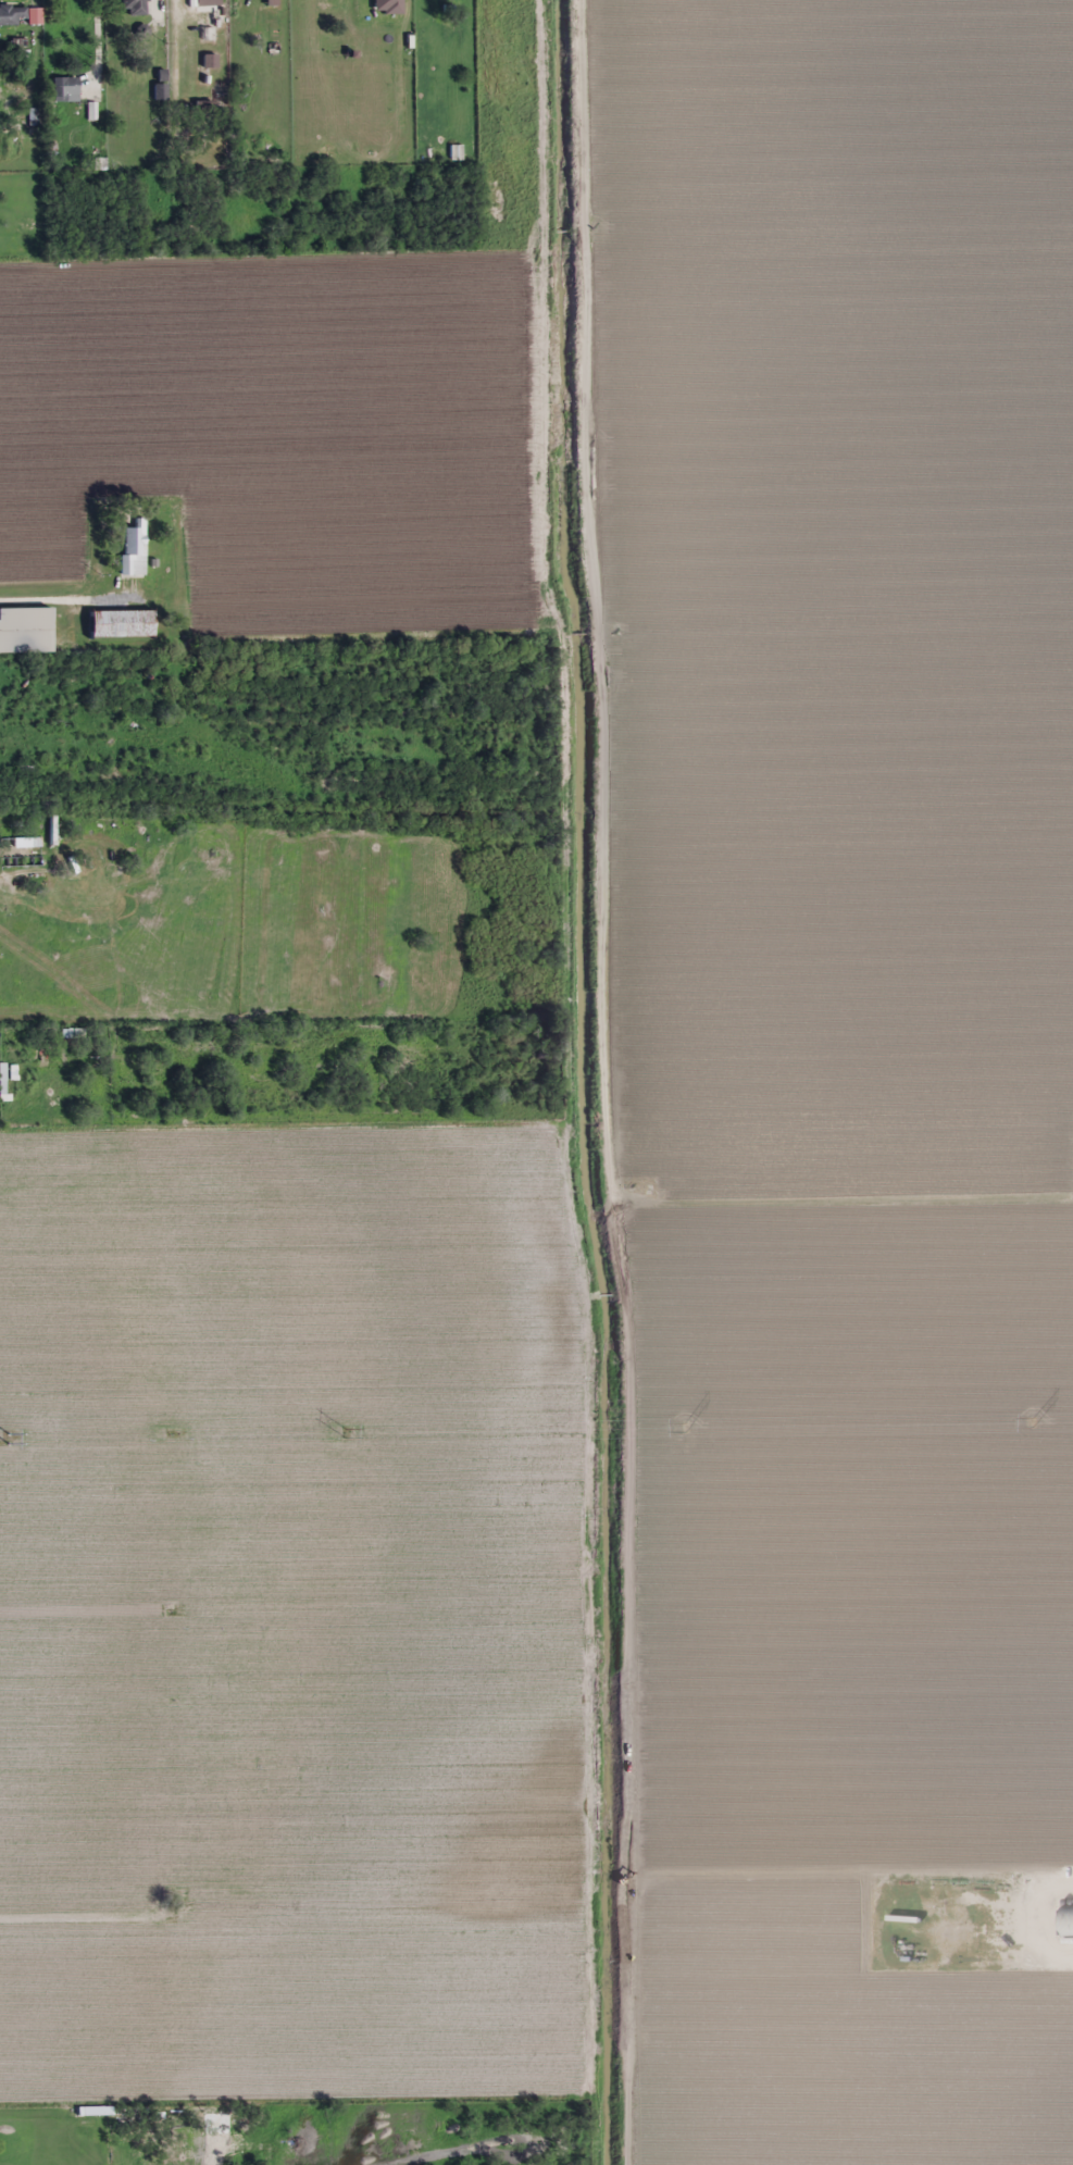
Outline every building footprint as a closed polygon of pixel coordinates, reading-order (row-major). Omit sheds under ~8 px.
[(122,16),(147,16),(147,0),(122,0),(122,16)] [(24,26),(24,6),(0,6),(0,26),(24,26)] [(77,77),(52,77),(52,102),(77,102),(77,77)] [(154,100),(166,100),(166,85),(154,85),(154,100)] [(145,519),(136,519),(136,528),(122,528),(122,577),(145,577),(145,519)] [(51,609),(0,609),(0,654),(51,654),(51,609)] [(152,638),(152,612),(89,612),(89,638),(152,638)] [(40,838),(0,838),(0,849),(40,849),(40,838)] [(1058,1907),(1059,1938),(1072,1938),(1072,1907),(1058,1907)]
